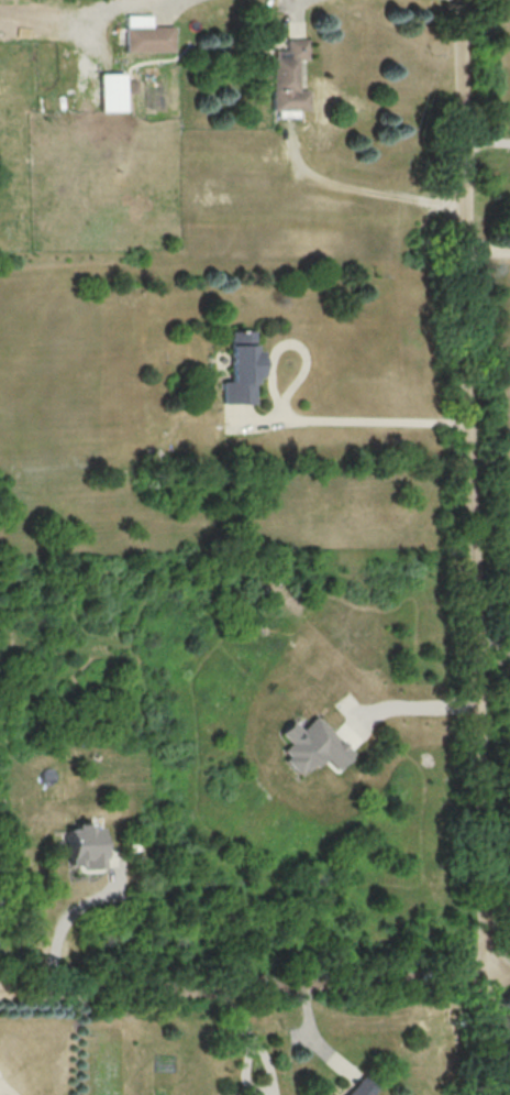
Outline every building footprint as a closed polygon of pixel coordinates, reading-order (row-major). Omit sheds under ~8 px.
[(123,13),(149,14),(149,26),(171,26),(171,52),(123,52),(123,13)] [(282,39),(304,39),(304,61),(293,61),(295,87),(304,89),(304,109),(269,110),(268,48),(284,48),(282,39)] [(97,73),(123,73),(123,108),(97,108),(97,73)] [(126,81),(140,80),(140,94),(126,94),(126,81)] [(224,330),(253,329),(253,348),(258,351),(258,375),(253,377),(253,404),(217,405),(215,375),(225,375),(224,330)] [(312,714),(351,753),(336,768),(321,754),(299,777),(280,759),(285,754),(279,748),(288,741),(279,732),(290,721),(300,726),(312,714)] [(75,823),(91,822),(91,828),(99,828),(100,847),(103,847),(103,867),(82,868),(81,865),(67,865),(65,828),(75,828),(75,823)] [(369,1093),(372,1094),(346,1094),(364,1074),(377,1085),(369,1093)]
